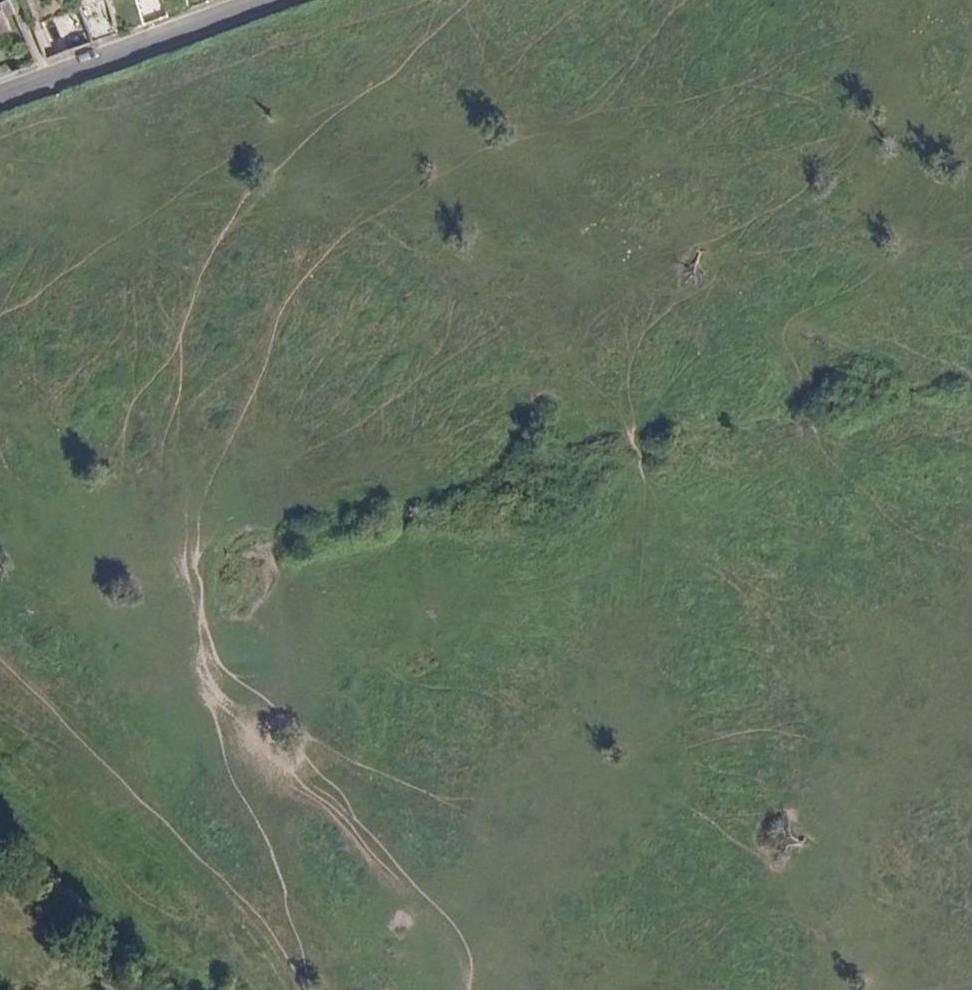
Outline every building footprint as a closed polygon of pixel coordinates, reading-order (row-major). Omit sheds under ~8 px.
[(68,9),(86,3),(84,0),(65,0),(68,9)] [(9,22),(3,5),(0,6),(0,24),(9,22)]
